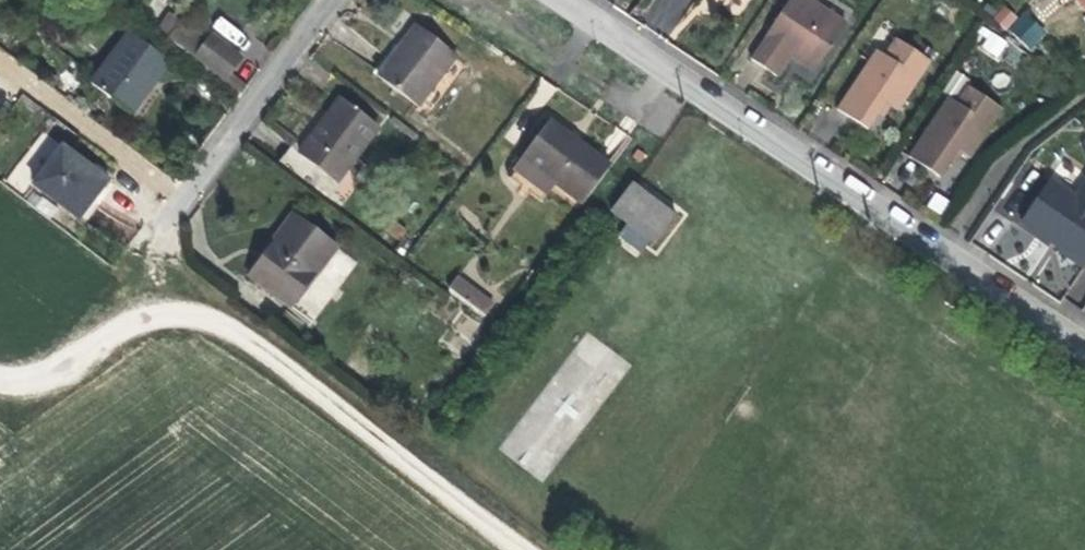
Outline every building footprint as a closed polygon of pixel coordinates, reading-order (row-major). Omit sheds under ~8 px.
[(753,60),(777,76),(791,54),(815,69),(846,22),(812,0),(792,0),(753,60)] [(1007,29),(1016,15),(1001,5),(992,20),(1007,29)] [(1028,11),(1008,26),(1027,50),(1047,35),(1028,11)] [(172,17),(159,32),(170,40),(183,25),(172,17)] [(183,25),(170,40),(224,81),(230,73),(242,59),(211,36),(207,41),(196,33),(200,29),(187,20),(183,25)] [(416,25),(378,76),(417,106),(456,55),(416,25)] [(974,47),(998,60),(1008,41),(984,28),(974,47)] [(129,32),(91,83),(130,113),(168,62),(129,32)] [(875,50),(837,108),(866,128),(886,99),(900,109),(931,64),(894,39),(883,56),(875,50)] [(230,73),(224,81),(242,95),(248,86),(230,73)] [(947,99),(909,156),(940,177),(959,148),(973,157),(1003,112),(966,87),(955,104),(947,99)] [(290,147),(278,164),(325,199),(378,128),(339,100),(299,153),(290,147)] [(548,122),(521,157),(523,159),(555,182),(583,203),(610,167),(548,122)] [(63,145),(33,184),(79,219),(108,181),(63,145)] [(637,150),(632,157),(641,162),(646,156),(637,150)] [(523,159),(514,171),(546,194),(555,182),(523,159)] [(1019,220),(1057,244),(1055,251),(1080,266),(1084,259),(1084,178),(1074,194),(1046,176),(1019,220)] [(631,184),(610,212),(655,244),(675,216),(631,184)] [(294,215),(249,275),(292,307),(337,247),(294,215)] [(393,222),(386,231),(398,241),(406,231),(393,222)] [(459,277),(449,290),(468,304),(477,290),(459,277)] [(477,290),(468,304),(484,316),(494,303),(477,290)]
